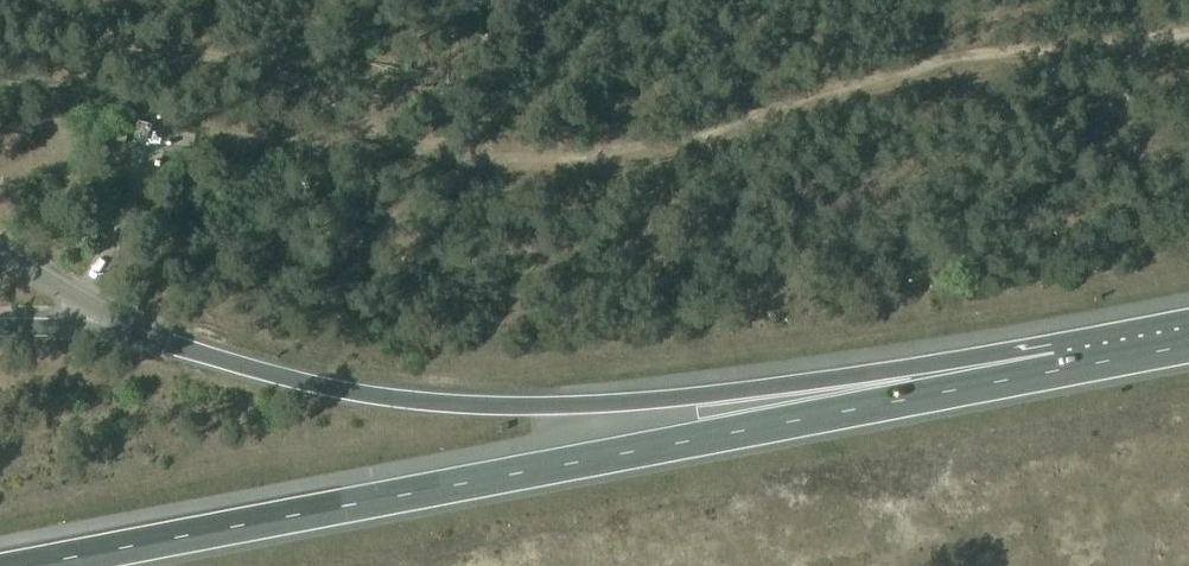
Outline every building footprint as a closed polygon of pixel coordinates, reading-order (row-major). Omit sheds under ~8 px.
[(129,146),(143,149),(148,126),(134,123),(129,146)] [(142,522),(166,516),(162,504),(139,510),(142,522)]
